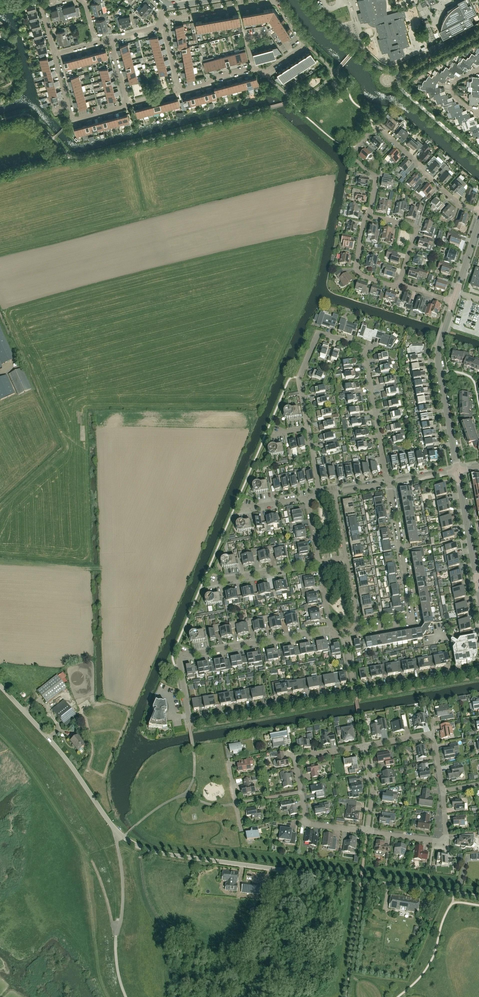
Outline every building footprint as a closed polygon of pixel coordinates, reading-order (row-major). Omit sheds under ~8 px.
[(93,9),(105,6),(104,0),(103,1),(103,0),(94,0),(94,3),(91,3),(93,9)] [(154,6),(147,0),(145,0),(143,1),(145,3),(142,7),(149,13),(153,9),(152,9),(154,6)] [(385,7),(385,6),(385,4),(385,2),(385,1),(384,0),(358,0),(361,12),(358,13),(360,22),(368,20),(369,21),(369,22),(370,23),(371,24),(372,24),(373,25),(374,25),(375,25),(376,25),(376,24),(380,38),(378,39),(382,53),(388,51),(390,59),(404,55),(401,48),(409,45),(405,31),(407,31),(403,17),(406,16),(404,10),(386,15),(385,14),(385,13),(385,12),(385,11),(385,9),(385,7)] [(476,13),(470,0),(459,0),(457,1),(459,4),(457,5),(455,6),(453,7),(452,8),(451,9),(450,10),(448,12),(447,14),(446,15),(445,16),(445,17),(444,18),(443,19),(443,21),(442,22),(442,23),(442,24),(441,25),(441,26),(441,27),(441,28),(441,29),(438,30),(443,38),(473,22),(470,16),(476,13)] [(37,11),(35,5),(33,5),(32,3),(26,4),(28,13),(37,11)] [(81,16),(78,7),(75,8),(75,5),(69,6),(71,15),(75,14),(76,17),(81,16)] [(69,20),(67,16),(71,15),(69,6),(63,8),(64,11),(61,12),(63,19),(64,22),(69,20)] [(105,6),(93,9),(95,15),(98,14),(98,17),(106,15),(107,14),(106,12),(107,11),(105,6)] [(149,13),(142,7),(138,11),(137,9),(134,12),(143,19),(145,17),(146,17),(149,13)] [(269,19),(273,8),(260,10),(259,8),(257,8),(257,11),(253,12),(255,21),(269,19)] [(281,20),(273,8),(269,19),(276,31),(285,25),(282,22),(285,20),(283,18),(281,20)] [(63,19),(61,12),(61,11),(58,12),(57,9),(51,11),(54,19),(57,18),(58,20),(63,19)] [(255,21),(253,12),(249,12),(249,10),(246,10),(247,13),(242,14),(244,23),(255,21)] [(38,17),(37,11),(28,13),(31,22),(37,20),(36,17),(38,17)] [(135,22),(134,19),(134,18),(132,12),(129,13),(129,16),(124,17),(127,26),(132,25),(132,24),(135,23),(135,22)] [(240,24),(239,14),(229,16),(229,13),(226,14),(226,16),(217,18),(219,28),(240,24)] [(110,23),(108,18),(107,18),(106,15),(98,17),(99,20),(96,21),(98,26),(107,24),(110,23)] [(127,26),(124,17),(119,18),(119,16),(115,17),(118,28),(121,27),(121,28),(127,26)] [(219,28),(217,18),(208,20),(207,17),(205,17),(205,20),(196,22),(197,31),(219,28)] [(41,28),(40,22),(38,23),(37,20),(31,22),(33,31),(41,28)] [(110,27),(109,27),(108,26),(107,27),(107,24),(98,26),(99,32),(102,31),(103,34),(112,32),(111,29),(111,28),(110,27)] [(291,35),(288,31),(291,29),(289,27),(287,29),(285,25),(276,31),(282,40),(291,35)] [(66,36),(66,32),(67,32),(66,27),(60,28),(61,31),(57,32),(58,38),(66,36)] [(43,34),(41,28),(33,31),(35,37),(35,39),(42,37),(41,35),(43,34)] [(71,44),(69,39),(67,40),(66,36),(58,38),(60,44),(64,43),(64,46),(71,44)] [(46,46),(44,40),(42,40),(42,37),(35,39),(38,48),(46,46)] [(160,47),(160,43),(164,42),(163,40),(151,43),(152,49),(160,47)] [(129,49),(128,44),(120,46),(121,49),(117,50),(117,52),(129,49)] [(48,52),(46,46),(38,48),(40,57),(46,55),(46,52),(48,52)] [(267,49),(270,59),(275,58),(274,55),(281,53),(277,47),(267,49)] [(239,50),(240,52),(243,62),(245,61),(244,59),(248,59),(245,48),(239,50)] [(88,55),(85,56),(88,66),(93,65),(92,62),(89,50),(87,51),(88,55)] [(97,61),(95,53),(92,54),(91,50),(89,50),(92,62),(97,61)] [(163,57),(162,54),(166,53),(166,51),(154,54),(155,59),(163,57)] [(88,66),(85,56),(82,56),(81,52),(78,53),(82,65),(82,67),(88,66)] [(310,52),(307,54),(305,52),(303,53),(305,56),(306,55),(311,63),(315,61),(310,52)] [(474,57),(475,55),(472,53),(469,58),(468,57),(466,59),(466,60),(465,61),(471,65),(473,62),(477,65),(478,64),(478,65),(478,60),(474,57)] [(132,60),(131,54),(123,57),(124,60),(120,61),(120,63),(132,60)] [(76,66),(74,58),(71,59),(70,55),(68,56),(69,58),(71,68),(76,66)] [(311,63),(306,55),(302,58),(307,66),(311,63)] [(208,58),(212,72),(214,72),(213,68),(216,67),(214,59),(213,57),(208,58)] [(302,58),(299,60),(297,57),(295,59),(297,61),(298,60),(303,69),(307,66),(302,58)] [(472,66),(471,65),(465,61),(466,60),(466,59),(463,58),(461,57),(460,57),(458,61),(459,61),(457,64),(458,64),(456,66),(463,70),(464,67),(469,69),(469,68),(470,69),(472,66)] [(210,73),(212,72),(208,58),(203,59),(205,70),(209,69),(210,73)] [(298,60),(297,61),(294,63),(299,71),(303,69),(298,60)] [(166,67),(165,64),(169,63),(169,61),(157,64),(158,70),(166,67)] [(50,68),(49,65),(53,64),(53,62),(41,65),(42,70),(50,68)] [(464,70),(463,70),(456,66),(458,64),(457,64),(454,62),(451,67),(450,66),(449,68),(448,70),(454,74),(456,71),(460,74),(461,73),(462,74),(464,70)] [(294,63),(291,65),(289,63),(287,64),(289,66),(290,65),(295,74),(299,71),(294,63)] [(135,70),(134,65),(126,67),(126,70),(122,71),(123,73),(135,70)] [(290,65),(289,66),(286,68),(291,77),(295,74),(290,65)] [(454,74),(448,70),(449,68),(446,66),(443,71),(442,70),(440,73),(439,74),(446,79),(447,76),(451,78),(452,77),(453,78),(455,75),(454,74)] [(286,68),(282,70),(281,68),(279,69),(281,71),(282,71),(287,79),(291,77),(286,68)] [(282,71),(281,71),(277,73),(279,75),(275,78),(281,83),(287,79),(282,71)] [(446,79),(439,74),(440,73),(437,71),(434,75),(433,75),(432,77),(431,79),(437,83),(439,80),(443,83),(443,82),(445,83),(447,79),(446,79)] [(53,78),(52,75),(56,74),(56,72),(44,75),(45,80),(53,78)] [(113,72),(103,75),(101,75),(102,80),(110,78),(110,75),(111,75),(111,73),(113,72)] [(253,89),(259,87),(256,77),(253,78),(252,74),(250,75),(253,89)] [(80,80),(79,75),(71,77),(72,81),(68,82),(68,84),(80,80)] [(138,81),(136,75),(128,78),(129,80),(125,82),(126,84),(130,83),(138,81)] [(437,83),(431,79),(432,77),(429,75),(428,76),(425,80),(424,80),(423,82),(422,84),(418,84),(418,85),(426,86),(436,87),(436,84),(437,83)] [(472,76),(472,78),(472,81),(471,81),(470,87),(472,87),(474,87),(474,85),(478,86),(478,77),(472,76)] [(248,88),(246,80),(242,81),(241,77),(239,77),(242,89),(248,88)] [(100,87),(104,85),(116,82),(115,80),(111,81),(110,78),(102,80),(99,81),(100,87)] [(237,90),(235,83),(232,84),(231,80),(229,80),(232,92),(237,90)] [(113,89),(112,86),(116,84),(116,82),(104,85),(105,91),(113,89)] [(227,93),(225,86),(222,86),(221,82),(218,83),(221,95),(227,93)] [(56,89),(55,86),(59,85),(58,83),(47,86),(48,91),(56,89)] [(140,86),(139,84),(133,86),(135,94),(140,92),(139,90),(141,89),(140,86)] [(440,92),(439,91),(440,88),(436,87),(426,86),(418,85),(418,88),(420,89),(421,89),(426,90),(427,92),(428,92),(430,98),(433,96),(433,95),(440,92)] [(474,85),(474,87),(472,87),(470,87),(469,87),(469,91),(471,91),(471,94),(473,94),(473,96),(478,97),(478,86),(474,85)] [(83,91),(82,86),(74,88),(75,91),(71,92),(71,94),(74,94),(83,91)] [(215,91),(212,92),(211,88),(208,88),(212,100),(217,98),(216,96),(215,91)] [(206,101),(204,93),(201,94),(200,90),(198,91),(201,103),(206,101)] [(448,98),(447,94),(446,95),(445,94),(441,95),(440,92),(433,95),(433,96),(434,99),(435,99),(437,104),(440,103),(441,103),(440,101),(447,99),(448,98)] [(62,99),(61,95),(62,95),(61,93),(49,96),(51,102),(54,101),(57,100),(62,99)] [(116,99),(115,96),(119,95),(119,93),(107,96),(108,101),(116,99)] [(196,104),(194,96),(191,97),(190,93),(187,94),(191,105),(196,104)] [(191,105),(187,94),(185,94),(186,96),(183,96),(183,97),(181,97),(182,101),(184,101),(185,107),(191,105)] [(473,96),(473,94),(471,94),(469,94),(468,99),(470,99),(469,104),(476,105),(477,101),(478,102),(478,97),(473,96)] [(180,106),(178,98),(174,99),(173,95),(171,96),(174,108),(180,106)] [(86,102),(85,96),(77,98),(77,101),(73,102),(74,105),(86,102)] [(169,109),(167,101),(164,102),(163,98),(161,99),(164,110),(169,109)] [(456,104),(454,101),(453,101),(453,100),(448,102),(447,99),(440,101),(441,103),(440,103),(441,106),(443,105),(444,110),(448,109),(447,107),(454,105),(456,104)] [(159,112),(157,104),(154,105),(153,101),(150,101),(153,113),(159,112)] [(148,115),(146,107),(143,108),(142,104),(140,104),(143,116),(148,115)] [(463,111),(462,107),(460,108),(460,107),(455,108),(454,105),(447,107),(448,109),(449,112),(450,112),(452,117),(455,116),(454,114),(461,111),(463,111)] [(129,122),(127,114),(124,115),(123,111),(121,112),(124,123),(129,122)] [(470,117),(469,114),(467,114),(467,113),(463,115),(461,111),(454,114),(455,116),(456,118),(457,118),(459,123),(462,122),(462,120),(469,118),(470,117)] [(119,125),(117,117),(114,118),(112,114),(110,114),(113,126),(119,125)] [(394,130),(399,124),(400,123),(397,120),(397,121),(393,117),(392,117),(390,116),(384,124),(390,130),(392,128),(394,130)] [(108,127),(106,120),(103,121),(102,117),(100,117),(103,129),(108,127)] [(469,127),(476,124),(477,124),(476,120),(475,121),(474,119),(470,121),(469,118),(462,120),(462,122),(463,125),(464,124),(466,130),(469,128),(470,128),(469,127)] [(98,130),(96,123),(93,123),(91,119),(89,120),(92,132),(98,130)] [(87,133),(85,125),(82,126),(81,122),(79,123),(79,125),(82,135),(87,133)] [(402,140),(408,133),(402,128),(404,125),(402,123),(396,129),(398,131),(395,134),(402,140)] [(477,127),(476,124),(469,127),(470,128),(469,128),(470,131),(472,131),(473,136),(477,135),(476,133),(478,132),(478,127),(477,127)] [(384,143),(376,137),(371,143),(378,149),(384,143)] [(423,144),(418,140),(416,142),(411,138),(406,144),(409,146),(409,145),(413,149),(415,147),(418,149),(423,144)] [(432,153),(428,150),(430,147),(425,143),(421,147),(424,150),(419,155),(425,160),(432,153)] [(371,155),(371,154),(373,152),(369,147),(366,150),(365,149),(359,156),(365,161),(368,158),(369,159),(371,160),(372,158),(372,156),(371,155)] [(398,156),(399,155),(396,152),(396,153),(394,151),(388,157),(388,156),(385,159),(388,162),(389,160),(392,163),(393,162),(396,164),(400,158),(398,156)] [(430,164),(428,167),(433,172),(442,163),(436,158),(436,157),(434,155),(428,162),(430,164)] [(408,169),(411,165),(406,161),(399,168),(403,171),(400,174),(404,178),(410,171),(408,169)] [(451,175),(448,172),(450,169),(448,167),(449,166),(446,164),(442,168),(445,171),(439,177),(445,182),(451,175)] [(356,176),(355,184),(358,184),(358,186),(367,188),(369,179),(364,178),(365,175),(356,173),(356,176)] [(415,174),(406,184),(412,188),(411,189),(414,191),(421,184),(418,182),(421,179),(415,174)] [(391,186),(392,180),(391,180),(392,177),(389,176),(388,180),(382,178),(381,186),(387,187),(387,185),(391,186)] [(467,183),(462,179),(459,176),(449,187),(455,192),(461,186),(463,188),(467,183)] [(421,192),(426,197),(432,189),(427,184),(424,187),(421,185),(416,192),(419,194),(421,192)] [(474,202),(477,192),(472,191),(473,187),(467,185),(465,191),(469,192),(466,199),(474,202)] [(365,202),(366,195),(359,194),(360,190),(353,189),(352,196),(356,197),(355,200),(365,202)] [(441,206),(438,202),(439,201),(439,200),(437,198),(436,198),(431,204),(433,206),(431,207),(431,208),(433,210),(434,210),(436,208),(438,210),(438,209),(441,211),(445,206),(443,204),(441,206)] [(378,206),(377,210),(378,210),(378,211),(386,213),(387,208),(390,208),(391,206),(392,201),(389,201),(380,199),(380,201),(379,206),(378,206)] [(358,205),(350,204),(348,217),(358,218),(360,209),(357,209),(358,205)] [(402,216),(402,212),(405,212),(406,211),(406,207),(407,204),(404,204),(404,205),(397,204),(395,214),(402,216)] [(415,220),(418,211),(421,212),(423,207),(418,205),(416,209),(411,207),(408,217),(415,220)] [(451,215),(454,211),(449,206),(441,215),(449,222),(453,217),(451,215)] [(466,226),(469,217),(462,215),(459,222),(456,221),(454,228),(460,230),(461,225),(466,226)] [(355,234),(357,225),(353,224),(354,221),(347,220),(346,227),(347,227),(346,232),(355,234)] [(424,232),(423,235),(432,238),(435,229),(431,228),(432,224),(426,221),(422,232),(424,232)] [(379,234),(375,233),(376,228),(370,226),(368,236),(372,237),(371,241),(377,242),(379,234)] [(381,231),(380,234),(383,234),(382,239),(386,240),(386,243),(387,243),(392,244),(394,237),(394,236),(391,235),(392,230),(384,228),(383,231),(381,231)] [(461,240),(455,237),(456,234),(449,232),(447,238),(451,240),(450,243),(459,246),(461,240)] [(352,249),(354,241),(348,240),(349,236),(343,235),(341,243),(344,243),(343,247),(346,248),(349,248),(352,249)] [(427,249),(428,245),(432,246),(434,241),(424,238),(423,241),(420,240),(418,246),(427,249)] [(398,253),(388,250),(386,257),(391,259),(390,262),(398,265),(400,258),(397,257),(398,253)] [(349,265),(351,257),(349,256),(349,252),(345,251),(342,251),(339,264),(349,265)] [(454,261),(456,257),(457,258),(458,254),(449,251),(448,255),(446,254),(444,261),(450,263),(451,260),(454,261)] [(422,262),(423,257),(426,258),(427,255),(418,252),(417,256),(415,255),(412,263),(422,266),(423,263),(422,262)] [(376,267),(378,258),(371,257),(371,256),(368,256),(367,256),(366,259),(367,259),(365,267),(372,269),(373,267),(376,267)] [(450,276),(452,269),(448,268),(449,265),(440,262),(438,268),(442,269),(441,273),(450,276)] [(394,278),(396,272),(389,269),(390,266),(384,264),(382,270),(385,271),(384,275),(394,278)] [(417,280),(418,276),(426,278),(428,273),(417,269),(416,272),(410,270),(408,277),(417,280)] [(339,279),(342,282),(340,283),(339,285),(341,287),(343,288),(344,287),(350,283),(349,282),(352,280),(347,273),(345,275),(343,272),(337,276),(339,279)] [(445,291),(447,284),(442,282),(443,279),(437,277),(436,280),(438,281),(435,288),(445,291)] [(367,296),(369,289),(366,288),(367,284),(358,281),(355,289),(362,291),(361,294),(367,296)] [(381,293),(382,289),(373,286),(370,294),(379,297),(378,299),(382,300),(384,294),(381,293)] [(396,297),(397,294),(387,291),(385,299),(394,302),(393,304),(396,305),(398,298),(396,297)] [(410,310),(412,304),(409,303),(411,295),(404,293),(401,302),(406,304),(405,307),(407,308),(407,309),(410,310)] [(424,306),(426,300),(417,297),(413,310),(425,314),(427,307),(424,306)] [(433,302),(431,308),(428,307),(425,314),(431,316),(432,313),(437,315),(438,310),(439,311),(441,305),(433,302)] [(330,327),(334,328),(338,316),(333,315),(332,318),(320,314),(319,316),(318,316),(316,316),(315,317),(315,319),(315,320),(316,321),(317,322),(317,324),(329,328),(330,327)] [(355,332),(358,324),(354,323),(354,325),(346,322),(347,321),(341,319),(339,325),(340,325),(338,331),(351,335),(352,331),(355,332)] [(375,338),(378,331),(374,330),(374,331),(366,329),(367,327),(362,326),(360,331),(359,331),(357,337),(371,341),(372,337),(375,338)] [(0,328),(0,362),(2,365),(14,359),(0,328)] [(392,348),(398,340),(391,335),(391,337),(383,334),(383,333),(378,331),(375,338),(381,340),(379,344),(392,348)] [(329,356),(331,350),(327,349),(328,346),(328,345),(327,343),(326,343),(324,342),(323,343),(322,344),(322,346),(319,345),(318,351),(321,352),(320,355),(325,357),(326,355),(329,356)] [(422,351),(424,345),(411,345),(409,348),(410,354),(408,355),(408,358),(409,358),(420,356),(419,356),(419,352),(424,352),(424,351),(422,351)] [(342,353),(341,352),(341,351),(341,349),(341,348),(339,347),(338,347),(337,348),(336,349),(335,352),(331,350),(329,356),(327,361),(331,362),(331,359),(337,361),(338,356),(341,357),(342,353)] [(466,362),(468,355),(469,353),(468,353),(462,351),(462,353),(459,353),(457,363),(461,364),(462,362),(463,363),(463,361),(466,362)] [(380,360),(380,364),(391,362),(391,359),(388,360),(387,354),(378,356),(378,354),(376,355),(374,355),(374,357),(374,358),(374,359),(375,360),(377,360),(380,360)] [(469,369),(472,359),(469,358),(470,356),(468,355),(466,362),(464,366),(464,368),(469,369)] [(418,365),(418,361),(424,361),(424,360),(422,360),(422,356),(419,356),(420,356),(409,358),(410,363),(412,363),(412,366),(418,365)] [(475,369),(478,359),(476,358),(475,360),(472,359),(469,369),(474,371),(475,370),(475,369)] [(352,369),(351,365),(354,364),(356,364),(356,363),(357,361),(356,360),(355,359),(353,359),(351,359),(352,361),(342,362),(343,367),(341,368),(341,371),(344,371),(346,370),(352,369)] [(391,362),(380,364),(381,368),(378,369),(377,370),(376,371),(376,372),(377,374),(378,374),(379,374),(381,374),(381,373),(390,371),(389,366),(392,365),(392,363),(391,362)] [(420,373),(419,369),(425,369),(423,369),(423,364),(418,365),(412,366),(411,366),(412,372),(413,371),(414,374),(420,373)] [(8,374),(18,395),(32,389),(22,368),(8,374)] [(323,375),(321,374),(323,371),(317,369),(315,373),(312,372),(311,372),(310,372),(309,373),(309,375),(309,376),(310,377),(312,378),(313,377),(321,380),(323,375)] [(358,374),(357,373),(356,373),(353,373),(352,369),(346,370),(344,371),(345,379),(355,378),(355,379),(357,379),(358,378),(359,377),(359,375),(358,374)] [(421,382),(421,377),(427,377),(425,377),(425,372),(420,373),(414,374),(412,375),(413,380),(415,380),(415,383),(421,382)] [(0,378),(0,400),(14,394),(6,376),(0,378)] [(396,386),(395,382),(394,383),(393,377),(384,379),(384,378),(379,379),(380,384),(386,383),(387,387),(396,386)] [(423,390),(422,386),(428,386),(428,385),(426,385),(426,381),(421,382),(415,383),(414,383),(415,388),(416,388),(417,391),(423,390)] [(354,393),(354,389),(359,388),(358,382),(354,383),(354,384),(345,386),(346,391),(343,392),(343,393),(339,394),(340,396),(343,395),(345,395),(354,393)] [(396,394),(395,389),(398,389),(398,385),(396,386),(387,387),(387,392),(382,393),(383,398),(387,397),(387,396),(396,394)] [(327,395),(326,392),(325,392),(324,387),(318,388),(318,387),(313,388),(312,388),(311,389),(311,391),(311,392),(312,393),(314,393),(317,393),(318,397),(327,395)] [(424,398),(424,394),(430,394),(428,394),(428,389),(423,390),(417,391),(415,391),(416,397),(418,397),(418,399),(424,398)] [(362,402),(361,396),(355,397),(354,393),(345,395),(346,398),(347,398),(348,403),(357,402),(357,403),(362,402)] [(327,404),(326,399),(329,399),(328,395),(327,395),(318,397),(318,401),(315,402),(314,402),(313,404),(313,405),(314,406),(315,407),(316,407),(318,407),(318,406),(327,404)] [(426,407),(425,403),(431,403),(431,402),(429,402),(429,397),(424,398),(418,399),(417,400),(418,406),(418,408),(426,407)] [(397,410),(397,407),(399,407),(398,401),(388,403),(388,401),(383,402),(384,408),(390,407),(391,411),(397,410)] [(359,417),(358,413),(364,412),(363,406),(358,407),(358,408),(349,410),(349,413),(348,413),(349,415),(345,416),(346,418),(346,419),(348,419),(359,417)] [(427,415),(427,411),(433,411),(431,411),(431,406),(426,407),(418,408),(415,409),(416,412),(417,412),(419,417),(420,416),(420,417),(427,415)] [(299,415),(298,407),(287,409),(286,409),(285,409),(285,410),(284,410),(284,411),(283,411),(283,412),(283,413),(283,414),(283,415),(283,416),(283,417),(284,418),(285,418),(285,419),(286,419),(287,419),(288,419),(289,419),(299,417),(299,415)] [(402,409),(397,410),(391,411),(392,415),(386,416),(387,422),(391,421),(391,422),(395,421),(395,419),(401,418),(400,416),(403,415),(402,409)] [(321,411),(316,411),(317,417),(323,416),(324,420),(333,419),(335,419),(339,418),(338,414),(334,415),(331,416),(330,410),(321,412),(321,411)] [(429,424),(429,423),(428,419),(434,419),(432,419),(432,414),(427,415),(420,417),(421,422),(417,423),(418,425),(421,425),(423,424),(423,425),(429,424)] [(473,421),(471,418),(473,418),(472,415),(461,415),(464,424),(473,421)] [(366,426),(365,420),(359,421),(359,417),(348,419),(349,422),(351,421),(352,427),(361,425),(361,426),(366,426)] [(324,425),(319,426),(320,431),(324,430),(324,429),(333,427),(332,422),(334,422),(333,419),(324,420),(324,425)] [(477,430),(474,421),(473,421),(464,424),(462,425),(469,446),(471,445),(473,445),(473,444),(475,444),(475,445),(475,447),(475,448),(477,448),(478,447),(478,435),(477,430)] [(434,427),(434,423),(429,423),(429,424),(423,425),(423,424),(421,425),(422,430),(419,431),(419,434),(421,434),(423,433),(430,432),(430,428),(436,428),(436,427),(434,427)] [(401,430),(400,425),(391,427),(390,425),(388,426),(387,426),(386,427),(386,429),(387,430),(388,431),(389,431),(392,431),(393,435),(404,433),(403,430),(401,430)] [(365,440),(364,436),(367,435),(368,435),(369,433),(369,432),(369,431),(367,430),(366,430),(364,430),(364,431),(355,433),(356,436),(354,436),(355,438),(352,439),(352,440),(350,441),(350,443),(354,442),(355,442),(358,441),(365,440)] [(432,440),(431,436),(437,436),(435,436),(435,431),(430,432),(423,433),(421,434),(422,438),(419,439),(420,442),(424,442),(432,440)] [(403,442),(402,439),(405,439),(404,433),(393,435),(394,439),(391,440),(390,440),(389,442),(389,443),(389,444),(391,445),(392,445),(394,445),(394,444),(403,442)] [(337,442),(336,439),(334,440),(333,434),(324,436),(323,435),(321,435),(320,436),(319,437),(319,438),(320,440),(321,440),(322,441),(325,440),(326,444),(337,442)] [(299,447),(296,448),(297,450),(297,454),(301,453),(301,449),(305,448),(303,439),(304,439),(303,437),(298,439),(298,440),(299,447)] [(291,449),(288,449),(289,455),(292,455),(297,454),(297,450),(296,448),(295,440),(295,439),(289,441),(291,449)] [(433,448),(433,444),(439,444),(437,444),(437,439),(432,440),(424,442),(425,447),(427,447),(427,450),(436,448),(433,448)] [(366,444),(365,440),(358,441),(355,442),(354,442),(355,445),(357,445),(358,450),(367,448),(368,450),(369,449),(371,449),(372,448),(372,446),(371,445),(370,444),(368,444),(366,444)] [(338,442),(337,442),(326,444),(327,449),(324,449),(323,450),(322,451),(322,452),(322,454),(323,454),(325,455),(327,454),(327,453),(336,451),(335,449),(339,447),(338,442)] [(284,454),(282,444),(271,446),(270,446),(269,447),(268,448),(268,449),(267,450),(267,451),(267,452),(267,453),(268,454),(269,455),(270,456),(271,456),(272,456),(273,456),(284,454)] [(440,461),(437,452),(432,453),(432,449),(436,448),(427,450),(424,450),(424,453),(425,453),(426,463),(425,456),(429,456),(430,461),(440,461)] [(417,461),(416,454),(416,450),(412,451),(413,454),(407,455),(408,456),(409,463),(410,468),(414,466),(415,468),(413,462),(417,461)] [(409,463),(408,456),(407,455),(407,454),(404,454),(404,453),(399,454),(399,457),(401,464),(400,464),(401,469),(406,467),(406,469),(407,469),(405,463),(409,463)] [(425,453),(424,453),(422,454),(421,453),(416,454),(417,461),(418,466),(423,464),(423,466),(424,466),(421,460),(426,460),(426,463),(425,453)] [(369,473),(368,466),(370,466),(370,464),(369,459),(369,456),(366,457),(366,464),(362,465),(362,467),(363,475),(364,476),(369,474),(369,473)] [(399,457),(388,459),(391,471),(397,469),(398,471),(396,465),(400,464),(401,464),(399,457)] [(379,464),(378,458),(369,459),(370,464),(370,466),(372,473),(372,474),(378,472),(376,466),(379,465),(379,464)] [(359,468),(362,467),(362,465),(361,461),(353,462),(353,467),(354,469),(355,476),(355,477),(361,475),(359,468)] [(354,469),(353,467),(353,462),(344,464),(345,468),(345,470),(347,478),(346,478),(347,479),(353,477),(352,477),(351,469),(354,469)] [(337,470),(336,465),(335,463),(332,464),(332,468),(328,469),(328,471),(329,478),(330,479),(335,477),(334,470),(336,469),(337,470)] [(327,478),(325,471),(328,471),(328,469),(327,464),(323,465),(323,469),(319,470),(321,480),(321,481),(327,479),(327,478)] [(341,465),(336,465),(337,470),(338,479),(338,480),(344,478),(343,471),(345,470),(345,468),(344,464),(341,465)] [(313,481),(312,472),(311,468),(306,469),(305,468),(302,469),(303,473),(304,475),(306,475),(308,482),(314,482),(314,481),(313,481)] [(305,482),(304,475),(303,473),(299,474),(298,470),(294,470),(295,473),(295,477),(295,476),(298,476),(299,483),(299,484),(305,484),(305,482)] [(297,486),(295,477),(295,473),(286,474),(287,479),(287,481),(290,480),(291,487),(291,488),(297,488),(297,486)] [(289,488),(287,481),(287,479),(286,474),(278,476),(278,480),(279,480),(279,482),(282,482),(283,489),(289,489),(289,488)] [(280,489),(279,482),(279,480),(278,480),(274,481),(273,477),(269,477),(270,484),(273,483),(274,490),(274,491),(280,491),(280,489)] [(268,491),(266,481),(256,483),(255,483),(254,484),(253,484),(253,485),(252,485),(252,486),(252,487),(251,488),(252,489),(252,490),(252,491),(253,492),(254,493),(255,493),(256,493),(257,493),(258,493),(268,491)] [(445,490),(444,482),(434,484),(435,492),(445,490)] [(447,498),(445,490),(435,492),(436,500),(447,498)] [(372,499),(383,497),(383,492),(375,493),(375,497),(372,498),(371,494),(363,496),(364,501),(372,500),(372,499)] [(353,504),(352,497),(342,499),(343,506),(353,504)] [(448,506),(447,498),(436,500),(438,508),(448,506)] [(450,514),(448,506),(438,508),(439,516),(450,514)] [(303,515),(301,510),(293,511),(293,509),(287,510),(288,518),(292,517),(303,515)] [(451,522),(450,514),(439,516),(441,524),(451,522)] [(270,526),(273,525),(271,515),(266,517),(267,523),(264,523),(265,525),(266,531),(268,531),(270,531),(270,526)] [(278,522),(277,515),(271,515),(273,525),(277,524),(279,529),(282,528),(281,522),(278,522)] [(303,521),(303,515),(292,517),(288,518),(290,526),(296,525),(295,522),(303,521)] [(266,531),(265,525),(264,523),(262,524),(261,518),(261,517),(255,517),(255,519),(257,530),(257,531),(258,531),(258,532),(259,532),(259,533),(260,533),(261,533),(262,532),(261,531),(262,531),(263,531),(266,531)] [(252,530),(250,520),(240,522),(239,522),(238,522),(237,523),(236,523),(236,524),(236,525),(235,525),(235,526),(235,527),(235,528),(235,529),(236,529),(236,530),(237,531),(238,532),(239,532),(240,532),(241,532),(252,530)] [(453,530),(451,522),(441,524),(442,532),(453,530)] [(306,532),(304,526),(304,527),(296,528),(296,525),(290,526),(290,530),(295,530),(295,534),(306,532)] [(454,538),(453,530),(442,532),(444,540),(441,540),(441,542),(454,540),(453,538),(454,538)] [(306,538),(306,532),(295,534),(296,538),(292,539),(292,543),(299,542),(298,539),(306,538)] [(417,543),(419,543),(418,537),(409,539),(410,544),(412,544),(412,548),(418,547),(417,543)] [(309,548),(307,543),(299,544),(299,542),(292,543),(293,546),(294,546),(295,551),(298,550),(309,548)] [(288,550),(287,543),(279,545),(282,560),(287,558),(287,557),(286,550),(288,550)] [(282,560),(279,545),(271,546),(272,552),(275,552),(276,559),(276,560),(282,560)] [(457,553),(455,545),(445,547),(446,555),(457,553)] [(270,560),(269,553),(272,552),(271,546),(267,547),(267,551),(263,552),(265,563),(271,561),(270,560)] [(299,554),(295,556),(295,559),(296,559),(301,558),(302,558),(302,555),(309,554),(309,548),(298,550),(299,554)] [(424,557),(423,548),(413,550),(414,554),(412,554),(413,559),(421,558),(424,557)] [(254,563),(253,556),(255,555),(254,549),(251,550),(251,554),(247,555),(249,566),(254,564),(254,563)] [(265,563),(263,552),(259,553),(258,549),(254,549),(255,555),(258,555),(259,562),(259,563),(265,563)] [(249,566),(247,555),(243,556),(241,552),(238,552),(239,558),(242,558),(243,565),(243,566),(249,566)] [(458,561),(457,553),(446,555),(448,563),(458,561)] [(237,566),(235,556),(224,558),(223,558),(222,559),(221,559),(221,560),(220,560),(220,561),(220,562),(220,563),(220,564),(220,565),(221,566),(221,567),(222,567),(223,568),(224,568),(225,568),(226,568),(237,566)] [(459,569),(458,561),(448,563),(449,571),(459,569)] [(461,577),(459,569),(449,571),(451,579),(461,577)] [(315,582),(313,576),(305,578),(305,575),(298,576),(299,580),(300,584),(315,582)] [(462,585),(461,577),(451,579),(452,587),(462,585)] [(282,592),(280,581),(274,583),(276,591),(273,591),(274,597),(278,597),(278,592),(282,592)] [(291,597),(289,588),(287,589),(285,581),(280,581),(282,592),(282,595),(287,594),(287,598),(291,597)] [(308,591),(307,589),(314,587),(315,587),(315,582),(300,584),(301,589),(301,593),(308,591)] [(265,595),(263,584),(258,586),(259,594),(257,594),(258,600),(261,600),(261,595),(265,595)] [(270,592),(269,584),(263,584),(265,595),(266,598),(270,597),(271,598),(274,597),(273,591),(270,592)] [(464,593),(462,585),(452,587),(453,595),(464,593)] [(249,598),(247,587),(241,589),(243,597),(240,597),(241,603),(245,603),(245,598),(249,598)] [(254,595),(253,587),(247,587),(249,598),(253,597),(254,601),(258,600),(257,594),(254,595)] [(232,600),(230,590),(225,592),(226,599),(224,600),(225,606),(228,606),(228,601),(232,600)] [(241,603),(240,597),(237,598),(236,590),(230,590),(232,600),(233,605),(241,603)] [(318,598),(316,593),(315,593),(308,594),(308,591),(301,593),(302,596),(306,596),(307,600),(309,600),(318,598)] [(221,604),(219,593),(208,595),(207,596),(206,596),(205,597),(205,598),(204,599),(204,600),(204,601),(204,602),(205,603),(205,604),(206,604),(206,605),(207,605),(208,605),(209,606),(210,606),(221,604)] [(465,601),(464,593),(453,595),(455,603),(465,601)] [(318,604),(318,598),(309,600),(307,600),(308,604),(304,605),(304,609),(311,608),(310,605),(317,604),(318,604)] [(467,609),(465,601),(455,603),(456,611),(467,609)] [(405,612),(403,607),(393,608),(391,609),(383,610),(384,616),(387,615),(393,614),(392,610),(395,610),(396,613),(405,612)] [(321,615),(319,609),(318,609),(311,611),(311,608),(304,609),(305,613),(306,613),(306,614),(306,615),(305,616),(305,617),(306,617),(310,617),(321,615)] [(468,617),(467,609),(456,611),(458,619),(468,617)] [(290,612),(291,616),(293,626),(298,624),(297,617),(299,616),(298,610),(290,612)] [(374,618),(372,611),(362,613),(364,620),(374,618)] [(293,626),(291,616),(290,612),(285,612),(282,613),(283,619),(286,619),(287,626),(293,626)] [(283,619),(282,613),(278,614),(278,613),(273,614),(274,619),(275,621),(276,629),(282,627),(281,627),(280,620),(283,619)] [(276,629),(275,621),(274,619),(270,619),(269,615),(265,616),(266,622),(269,622),(270,629),(276,629)] [(310,617),(311,620),(303,623),(304,626),(313,624),(313,622),(320,620),(321,620),(321,615),(310,617)] [(265,630),(264,623),(266,622),(265,616),(262,617),(262,621),(258,622),(258,624),(260,632),(265,630)] [(469,625),(468,617),(458,619),(459,627),(469,625)] [(260,632),(258,624),(258,622),(254,622),(252,618),(249,619),(250,625),(253,625),(254,632),(260,632)] [(249,633),(247,626),(250,625),(249,619),(245,620),(245,624),(241,625),(242,627),(243,635),(249,633)] [(243,635),(242,627),(241,625),(237,625),(236,621),(232,622),(234,628),(236,628),(238,635),(243,635)] [(232,636),(231,629),(234,628),(232,622),(229,622),(229,627),(225,628),(225,629),(227,638),(232,636)] [(432,623),(430,624),(424,625),(421,630),(422,636),(423,635),(423,636),(426,632),(427,632),(429,629),(428,629),(429,627),(433,627),(432,623)] [(227,638),(225,629),(225,628),(221,628),(220,624),(216,625),(217,631),(220,630),(221,638),(227,638)] [(216,639),(214,631),(217,631),(216,625),(212,625),(213,630),(208,631),(210,640),(210,641),(216,639)] [(471,633),(469,625),(459,627),(461,635),(471,633)] [(205,641),(203,630),(192,632),(191,633),(190,633),(190,634),(189,634),(189,635),(189,636),(188,637),(188,638),(189,638),(189,639),(189,640),(190,640),(190,641),(191,642),(192,642),(193,642),(194,642),(195,642),(205,641)] [(476,652),(476,648),(475,643),(477,643),(476,637),(459,640),(457,643),(453,641),(452,640),(451,641),(451,642),(451,643),(455,646),(452,650),(453,652),(454,658),(455,666),(461,665),(461,663),(472,661),(472,659),(473,658),(474,658),(475,657),(476,656),(476,655),(476,654),(476,653),(476,652)] [(372,647),(371,639),(365,640),(366,641),(363,642),(363,644),(364,647),(364,649),(367,648),(372,647)] [(331,648),(330,646),(330,643),(330,641),(326,642),(326,641),(321,642),(323,651),(323,653),(331,652),(331,650),(331,648)] [(364,647),(363,644),(363,642),(360,643),(359,641),(354,642),(356,652),(360,652),(361,651),(360,648),(364,647)] [(323,651),(321,642),(313,644),(314,653),(323,651)] [(314,653),(313,644),(305,645),(306,654),(314,653)] [(341,656),(340,653),(339,644),(333,645),(333,646),(330,646),(331,648),(331,650),(331,652),(332,656),(335,655),(335,656),(341,656)] [(306,654),(305,645),(296,647),(298,656),(306,654)] [(298,656),(296,647),(288,648),(290,657),(298,656)] [(290,657),(288,648),(283,649),(283,651),(280,652),(281,657),(282,661),(286,660),(286,658),(290,657)] [(254,667),(263,666),(260,649),(256,650),(257,652),(255,653),(255,654),(252,655),(254,663),(253,663),(254,666),(254,667)] [(281,657),(280,652),(277,652),(277,650),(272,651),(273,660),(278,659),(278,657),(281,657)] [(273,660),(272,651),(266,652),(263,653),(264,657),(265,662),(268,662),(268,661),(273,660)] [(449,664),(447,653),(443,654),(443,655),(439,656),(440,666),(446,665),(449,664)] [(254,663),(252,655),(247,656),(247,658),(244,658),(245,663),(248,663),(249,667),(254,666),(253,663),(254,663)] [(432,667),(430,656),(427,657),(428,658),(423,659),(425,669),(430,668),(432,667)] [(440,666),(439,656),(434,657),(434,656),(430,656),(432,667),(435,667),(440,666)] [(245,663),(244,658),(241,659),(241,657),(236,658),(237,666),(238,669),(243,668),(242,664),(245,663)] [(237,666),(236,658),(230,659),(227,660),(229,670),(233,669),(232,667),(237,666)] [(409,672),(407,662),(406,662),(402,658),(398,659),(399,662),(401,673),(403,672),(403,673),(409,672)] [(416,670),(415,659),(411,660),(412,661),(407,662),(409,672),(414,671),(414,670),(416,670)] [(425,669),(423,659),(418,660),(418,659),(415,659),(416,670),(419,669),(419,670),(425,669)] [(229,670),(227,660),(224,660),(219,661),(221,671),(229,670)] [(221,671),(219,661),(214,661),(214,662),(211,662),(211,663),(212,672),(213,672),(216,672),(221,671)] [(393,675),(391,664),(390,665),(386,661),(382,662),(383,665),(385,676),(387,675),(387,676),(393,675)] [(401,673),(399,662),(395,663),(396,664),(391,664),(393,675),(398,674),(398,673),(401,673)] [(204,675),(204,672),(202,663),(197,664),(197,665),(194,666),(195,672),(199,672),(199,675),(204,675)] [(212,672),(211,663),(208,663),(202,663),(204,672),(208,672),(208,673),(212,672)] [(385,676),(383,665),(380,665),(380,666),(375,667),(377,678),(382,677),(382,676),(385,676)] [(195,672),(194,666),(191,666),(186,666),(188,678),(195,677),(194,674),(196,674),(195,672)] [(377,678),(375,667),(370,668),(370,667),(367,668),(369,679),(371,678),(372,679),(377,678)] [(369,679),(367,668),(364,668),(364,669),(359,670),(361,681),(366,680),(366,679),(369,679)] [(47,703),(67,688),(65,685),(68,682),(64,678),(67,676),(64,672),(58,677),(57,676),(38,691),(47,703)] [(337,680),(336,673),(333,674),(333,675),(328,676),(329,680),(330,686),(335,685),(338,684),(337,680)] [(346,683),(344,673),(339,674),(339,673),(336,673),(337,680),(338,684),(340,684),(341,684),(346,683)] [(322,687),(321,680),(320,676),(317,677),(317,678),(312,679),(312,680),(314,689),(319,688),(319,687),(322,687)] [(330,686),(329,680),(328,676),(323,677),(323,676),(320,676),(321,680),(322,687),(325,686),(325,687),(330,686)] [(314,689),(312,680),(312,679),(307,679),(307,678),(304,679),(304,680),(306,690),(309,689),(309,690),(314,689)] [(306,690),(304,680),(304,679),(301,680),(296,681),(298,692),(303,691),(303,690),(306,690)] [(298,692),(296,681),(291,682),(291,681),(288,682),(290,693),(293,692),(293,693),(298,692)] [(280,682),(272,683),(274,695),(277,695),(277,696),(282,695),(280,684),(280,682)] [(290,693),(288,682),(285,682),(285,683),(280,684),(282,695),(287,694),(287,693),(290,693)] [(266,697),(264,686),(260,687),(261,688),(256,689),(258,699),(263,698),(262,698),(266,697)] [(258,699),(256,689),(251,689),(251,688),(248,689),(249,700),(252,699),(252,700),(258,699)] [(249,700),(248,689),(244,690),(245,691),(240,691),(242,702),(247,701),(247,700),(249,700)] [(242,702),(240,691),(235,692),(235,691),(232,692),(234,703),(236,702),(236,703),(242,702)] [(234,703),(232,692),(228,692),(229,693),(224,694),(226,705),(231,704),(231,703),(234,703)] [(226,705),(224,694),(219,695),(219,694),(216,695),(218,705),(220,705),(220,706),(226,705)] [(218,705),(216,695),(213,695),(213,696),(208,697),(210,708),(215,707),(215,706),(218,705)] [(210,708),(208,697),(203,698),(203,697),(200,698),(202,708),(204,708),(205,708),(210,708)] [(202,708),(200,698),(197,698),(197,699),(192,700),(194,710),(199,709),(202,708)] [(478,698),(478,699),(477,699),(476,698),(475,698),(474,698),(473,698),(472,698),(472,699),(471,701),(471,700),(474,702),(474,703),(472,703),(474,711),(478,710),(478,712),(478,698)] [(168,706),(168,705),(168,704),(167,704),(167,703),(167,702),(166,702),(166,701),(165,701),(165,700),(164,700),(163,700),(162,699),(162,700),(160,700),(160,699),(159,699),(158,699),(157,700),(156,700),(155,701),(154,702),(153,703),(153,704),(152,705),(152,706),(152,707),(152,708),(152,709),(153,710),(153,711),(153,712),(154,712),(154,713),(159,714),(160,714),(164,714),(165,714),(166,713),(166,712),(167,712),(167,711),(168,710),(168,709),(168,708),(168,707),(168,706)] [(78,717),(64,700),(53,709),(66,726),(78,717)] [(449,715),(447,705),(439,707),(435,707),(436,711),(437,712),(436,712),(437,716),(438,717),(444,716),(445,720),(454,719),(453,714),(449,715)] [(153,728),(159,714),(154,713),(149,726),(153,728)] [(163,729),(160,714),(159,714),(153,728),(163,729)] [(426,724),(426,720),(424,714),(416,715),(417,718),(413,719),(414,727),(417,727),(417,728),(423,727),(423,724),(426,724)] [(404,731),(404,728),(407,727),(405,716),(402,716),(402,721),(391,723),(393,733),(404,731)] [(380,731),(387,730),(385,720),(377,721),(378,725),(371,726),(372,736),(377,735),(377,737),(381,736),(381,735),(380,731)] [(453,734),(452,730),(454,730),(455,729),(455,728),(454,724),(454,723),(453,723),(441,725),(442,731),(440,732),(441,735),(440,735),(441,738),(441,739),(450,737),(449,735),(453,734)] [(354,734),(354,733),(352,732),(352,728),(347,729),(347,727),(337,728),(338,735),(343,735),(344,741),(346,742),(348,742),(349,740),(354,740),(353,736),(354,734)] [(285,746),(284,739),(284,738),(287,737),(286,733),(277,735),(277,734),(273,735),(270,736),(271,740),(270,740),(271,741),(272,741),(273,748),(285,746)] [(311,747),(310,742),(313,742),(312,734),(308,734),(309,740),(303,741),(303,739),(296,740),(298,748),(304,747),(304,749),(311,747)] [(335,740),(333,734),(328,735),(328,734),(321,735),(323,745),(330,744),(329,741),(335,740)] [(86,746),(78,736),(71,741),(79,752),(86,746)] [(233,742),(234,745),(229,746),(230,752),(233,752),(233,755),(242,754),(241,750),(242,750),(241,744),(238,744),(238,741),(233,742)] [(455,757),(454,755),(454,751),(458,751),(457,744),(449,745),(450,749),(443,750),(445,759),(455,757)] [(426,757),(424,745),(416,747),(418,756),(416,757),(417,762),(423,761),(422,758),(426,757)] [(288,766),(287,758),(284,758),(283,752),(277,753),(276,752),(270,753),(271,757),(277,757),(278,759),(277,760),(275,760),(274,761),(273,763),(274,766),(275,767),(276,768),(288,766)] [(390,759),(389,752),(377,754),(378,762),(385,761),(386,765),(394,764),(393,759),(390,759)] [(251,769),(250,765),(253,764),(252,758),(238,760),(239,763),(237,764),(239,772),(243,771),(243,772),(246,771),(246,770),(251,769)] [(358,769),(356,758),(343,760),(344,766),(351,765),(352,768),(349,769),(350,774),(356,773),(355,770),(358,769)] [(317,772),(318,771),(317,764),(307,766),(308,773),(311,773),(312,778),(318,777),(317,772)] [(430,777),(429,769),(426,770),(425,765),(418,766),(419,771),(420,778),(423,778),(424,779),(427,778),(426,777),(430,777)] [(463,773),(462,766),(451,768),(452,771),(447,772),(448,776),(447,776),(447,779),(449,779),(449,780),(451,779),(451,781),(456,780),(456,778),(459,778),(459,777),(460,777),(462,774),(462,773),(463,773)] [(392,783),(391,776),(392,775),(391,771),(384,772),(385,776),(381,777),(382,785),(392,783)] [(292,786),(290,775),(287,775),(286,772),(280,773),(281,780),(282,780),(284,788),(292,786)] [(363,788),(362,784),(361,784),(360,782),(357,783),(356,777),(348,778),(349,784),(350,784),(352,794),(362,792),(361,789),(363,788)] [(255,793),(253,785),(251,785),(250,779),(243,780),(245,786),(241,787),(242,789),(241,789),(241,790),(241,792),(242,793),(243,795),(255,793)] [(324,797),(323,791),(322,792),(321,785),(310,787),(312,794),(316,793),(317,798),(324,797)] [(428,798),(429,790),(423,789),(422,797),(420,797),(419,805),(432,807),(433,799),(428,798)] [(396,800),(397,793),(388,792),(388,794),(387,795),(383,795),(382,801),(392,802),(392,799),(396,800)] [(465,810),(464,804),(464,803),(463,802),(463,801),(462,801),(461,801),(461,800),(452,800),(452,808),(455,807),(456,811),(465,810)] [(295,808),(294,801),(280,804),(281,808),(282,808),(282,811),(289,810),(290,815),(297,814),(296,808),(295,808)] [(325,813),(325,809),(329,808),(328,803),(319,804),(320,807),(314,808),(314,809),(313,810),(314,811),(315,812),(315,815),(320,814),(321,815),(323,814),(324,813),(325,813)] [(358,820),(359,813),(355,812),(356,807),(348,806),(347,811),(346,811),(345,819),(358,820)] [(261,817),(260,811),(256,812),(255,808),(245,810),(247,816),(252,815),(252,819),(261,817)] [(394,822),(395,814),(390,813),(390,814),(384,813),(383,816),(380,816),(379,823),(389,824),(389,821),(394,822)] [(429,830),(430,822),(429,822),(430,816),(422,815),(421,821),(418,821),(415,820),(414,823),(415,824),(415,825),(416,825),(416,826),(417,826),(418,826),(417,828),(429,830)] [(464,826),(464,819),(466,819),(466,816),(459,816),(459,819),(453,819),(453,826),(459,825),(459,826),(464,826)] [(260,838),(258,827),(252,828),(252,832),(245,833),(246,836),(247,836),(248,841),(260,838)] [(295,844),(296,834),(291,833),(292,830),(281,828),(279,839),(285,840),(284,843),(295,844)] [(316,846),(317,837),(314,837),(314,833),(306,832),(305,842),(309,843),(309,845),(316,846)] [(335,850),(336,841),(332,840),(333,835),(324,834),(323,846),(328,847),(328,850),(335,850)] [(473,845),(474,835),(465,835),(465,838),(460,837),(460,838),(459,839),(458,840),(457,841),(456,841),(455,841),(455,842),(454,843),(454,844),(455,844),(455,845),(456,845),(457,846),(460,846),(460,847),(461,847),(461,848),(462,849),(463,849),(464,849),(465,848),(465,847),(466,847),(470,847),(471,847),(472,847),(472,846),(473,846),(473,845)] [(355,849),(356,838),(353,838),(353,837),(352,836),(351,836),(349,837),(349,842),(344,841),(343,852),(350,852),(351,848),(355,849)] [(388,852),(389,846),(384,845),(384,842),(377,841),(376,844),(375,844),(374,851),(383,853),(383,852),(388,852)] [(405,856),(406,845),(395,843),(394,854),(405,856)] [(427,860),(428,852),(424,852),(422,851),(423,847),(415,846),(415,851),(414,851),(413,854),(414,854),(414,859),(421,860),(421,859),(427,860)] [(452,863),(452,860),(448,859),(448,858),(452,859),(452,853),(447,853),(448,855),(445,855),(445,854),(442,854),(438,854),(436,865),(437,862),(441,862),(441,865),(448,864),(448,863),(452,863)] [(238,882),(239,873),(223,871),(222,880),(228,881),(227,883),(226,883),(225,890),(237,891),(238,884),(236,884),(236,882),(238,882)] [(259,894),(260,885),(243,884),(242,893),(259,894)] [(417,912),(419,900),(391,895),(389,908),(400,909),(401,907),(406,908),(405,910),(417,912)]
